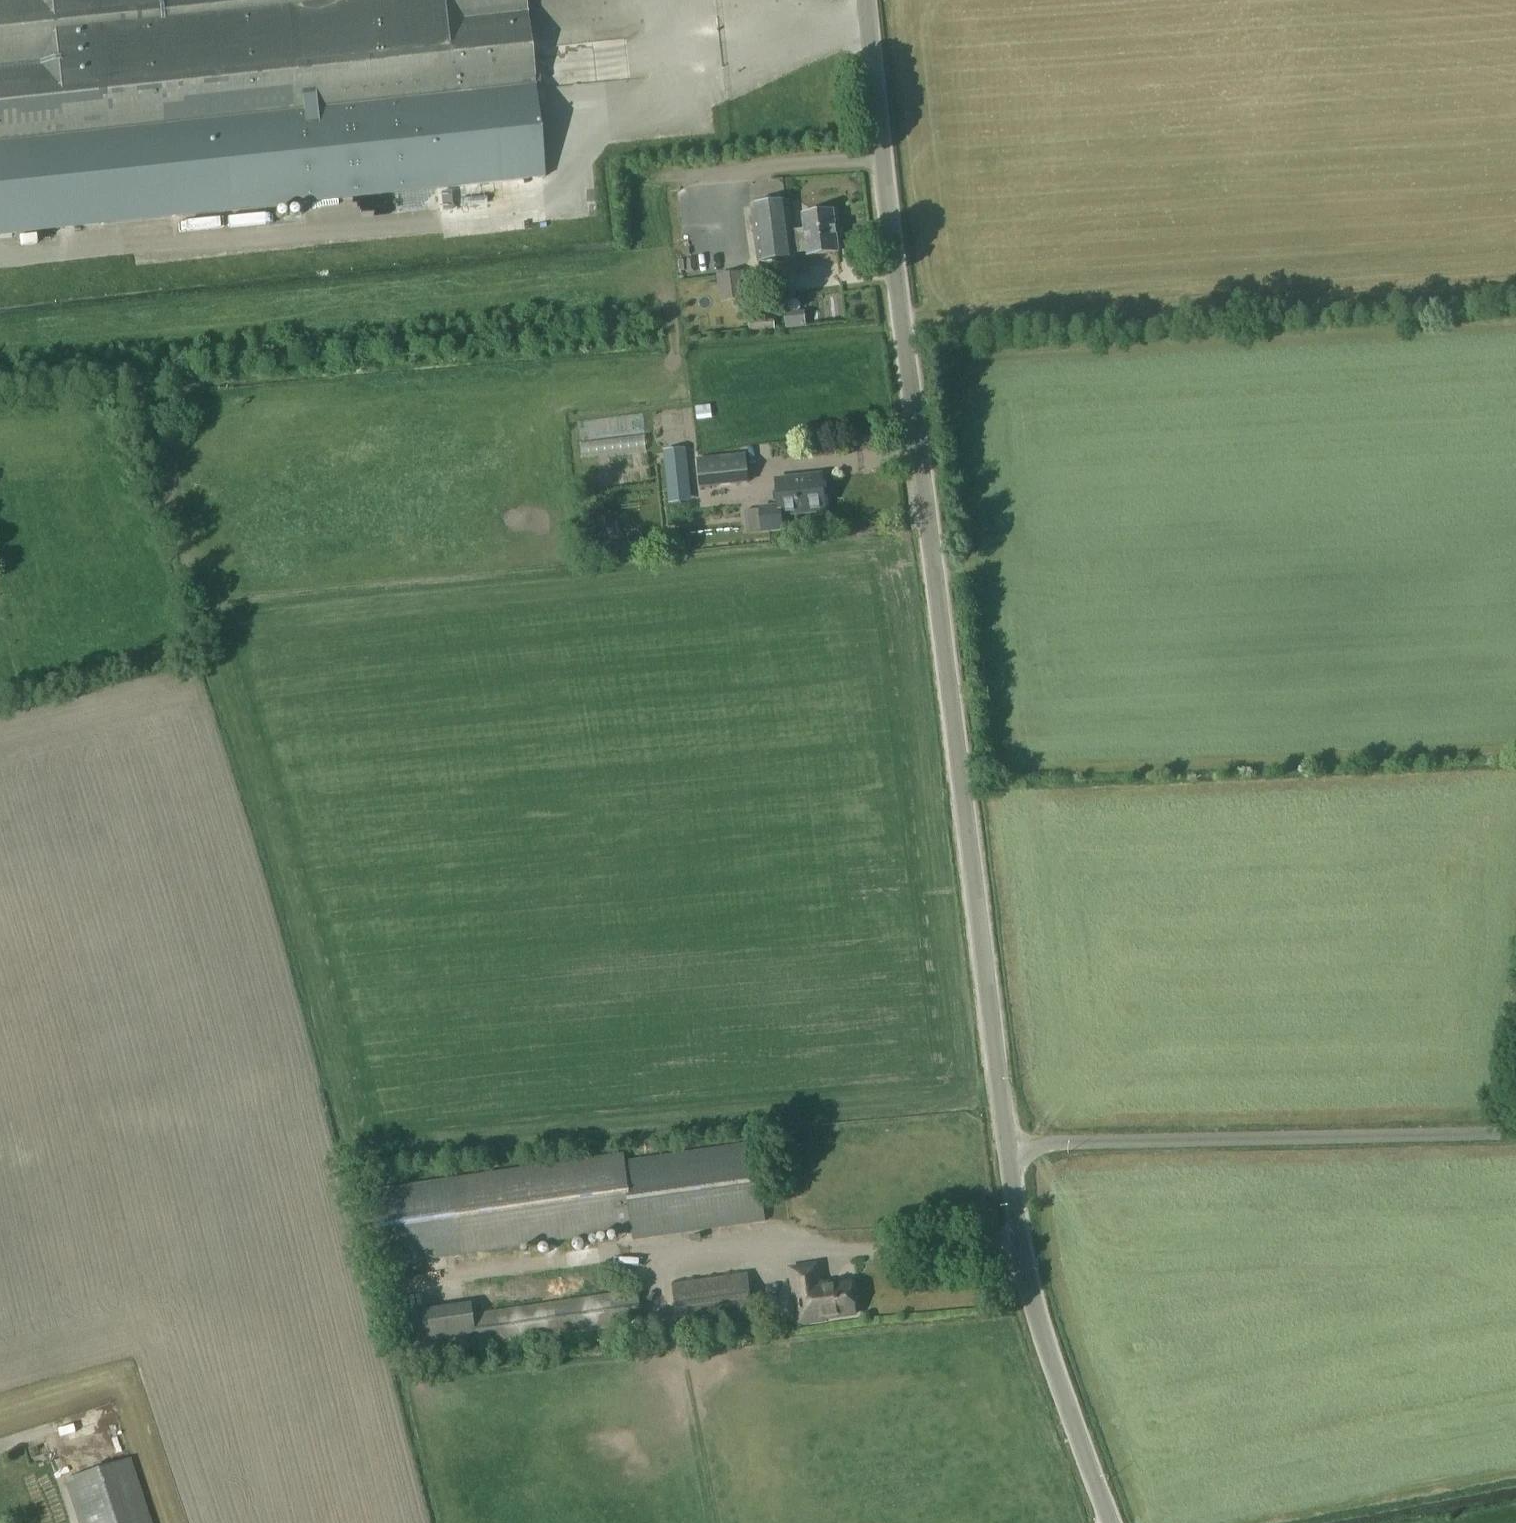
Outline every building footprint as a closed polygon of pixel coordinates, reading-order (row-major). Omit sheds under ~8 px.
[(544,180),(535,91),(529,92),(519,0),(0,0),(0,237),(544,180)] [(452,210),(450,193),(440,194),(442,211),(452,210)] [(789,202),(751,207),(759,264),(796,258),(796,254),(808,253),(809,256),(839,252),(834,213),(803,217),(806,235),(794,237),(789,202)] [(744,276),(719,278),(721,304),(747,301),(744,276)] [(797,319),(796,304),(782,304),(782,319),(797,319)] [(746,456),(698,461),(701,488),(749,483),(746,456)] [(686,462),(666,464),(670,497),(690,495),(686,462)] [(779,507),(761,509),(763,533),(783,531),(782,517),(826,513),(823,479),(796,482),(795,479),(777,481),(779,507)] [(623,1156),(373,1192),(384,1267),(634,1231),(635,1241),(766,1222),(755,1145),(624,1164),(623,1156)] [(818,1267),(791,1271),(799,1327),(826,1323),(826,1321),(856,1317),(851,1285),(821,1289),(818,1267)] [(747,1277),(674,1288),(680,1329),(753,1319),(747,1277)] [(638,1293),(472,1316),(477,1348),(643,1325),(638,1293)] [(470,1305),(413,1313),(419,1357),(477,1348),(472,1316),(470,1305)] [(69,1479),(82,1522),(154,1522),(134,1459),(69,1479)]
